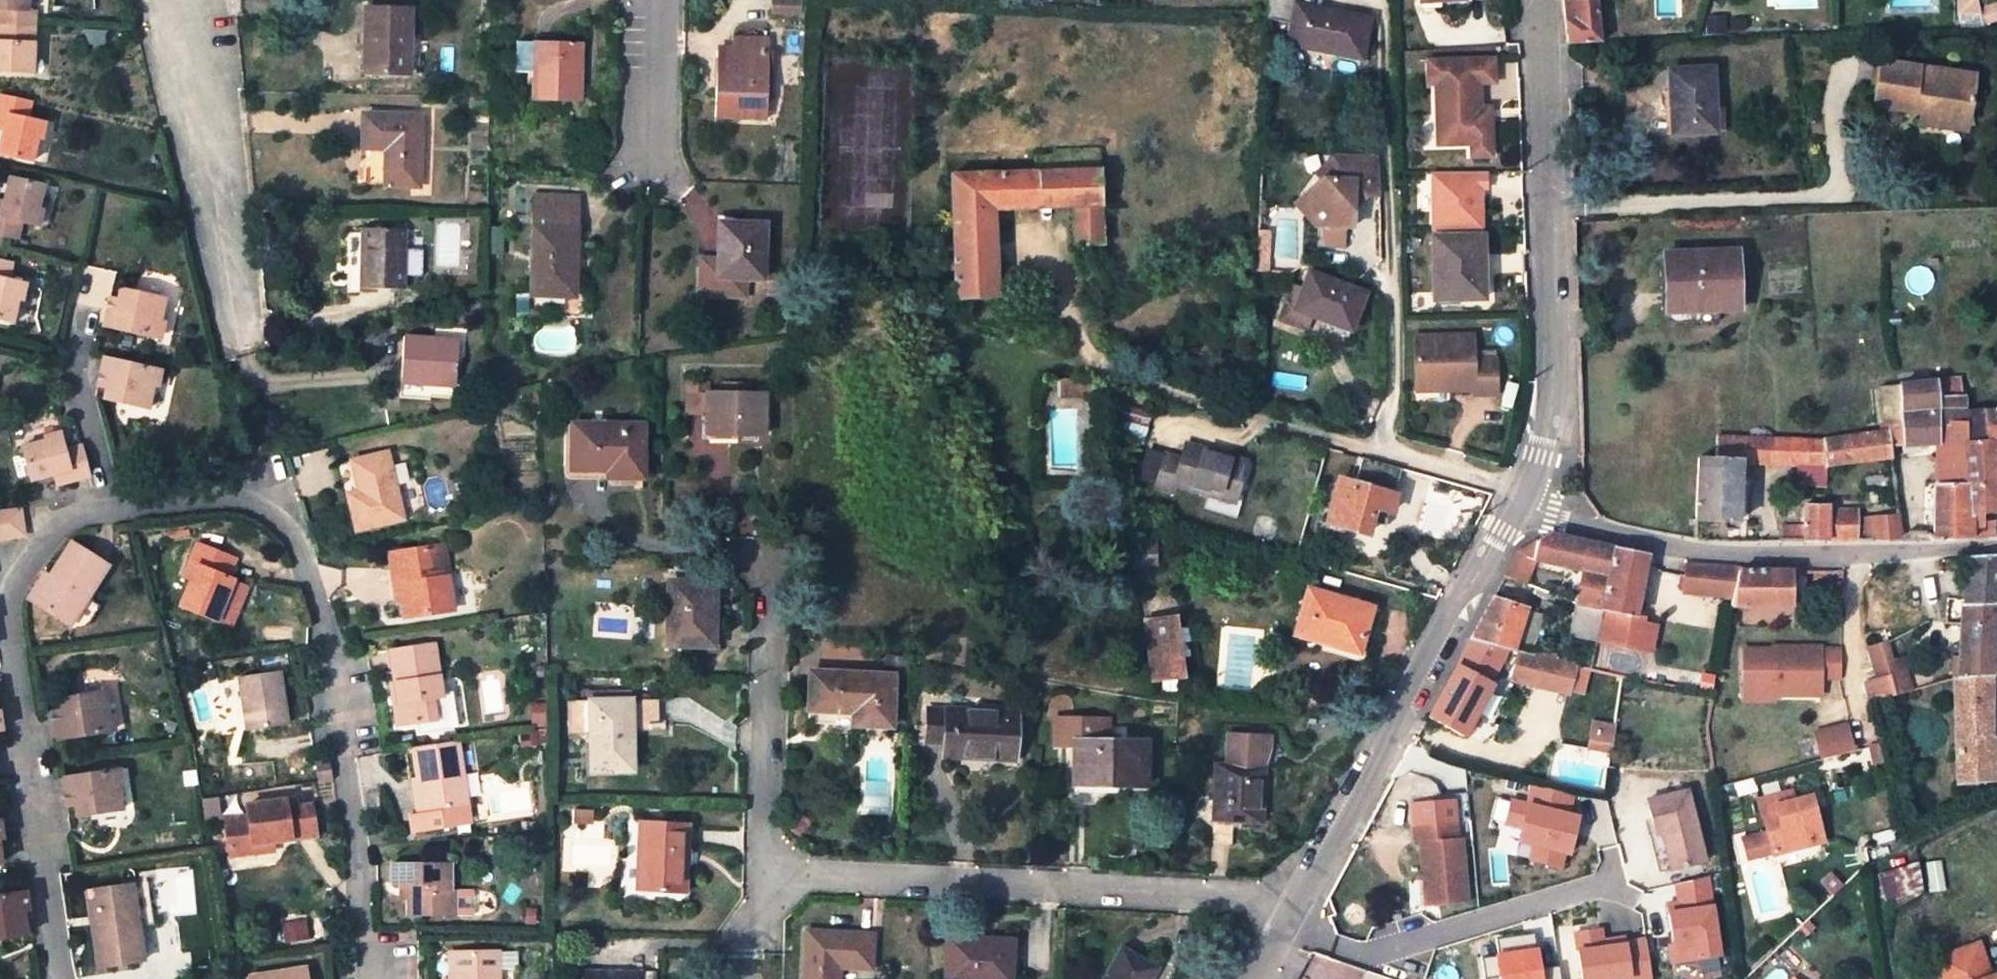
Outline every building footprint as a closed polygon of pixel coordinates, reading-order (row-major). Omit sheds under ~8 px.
[(35,27),(36,11),(28,10),(28,0),(0,0),(0,25),(35,27)] [(801,16),(801,1),(781,0),(773,0),(772,14),(801,16)] [(1362,60),(1370,18),(1340,12),(1339,17),(1331,16),(1332,11),(1298,4),(1299,0),(1269,0),(1268,19),(1292,23),(1288,46),(1362,60)] [(1567,42),(1600,41),(1596,0),(1571,0),(1562,1),(1567,42)] [(1959,21),(1979,21),(1979,0),(1959,0),(1959,21)] [(371,47),(370,74),(408,75),(409,49),(410,10),(366,9),(364,47),(371,47)] [(0,25),(0,72),(34,73),(35,27),(0,25)] [(714,119),(766,121),(768,39),(732,38),(731,54),(716,53),(714,119)] [(535,73),(536,43),(518,42),(518,72),(535,73)] [(535,73),(534,100),(580,101),(581,44),(536,43),(535,73)] [(409,49),(408,75),(418,75),(419,49),(409,49)] [(1492,61),(1426,61),(1426,84),(1434,84),(1434,145),(1468,145),(1468,157),(1488,157),(1488,122),(1477,122),(1477,109),(1477,85),(1492,84),(1492,61)] [(1974,76),(1881,62),(1874,106),(1911,112),(1912,106),(1921,107),(1920,113),(1919,124),(1944,128),(1946,111),(1969,114),(1974,76)] [(1714,108),(1712,69),(1668,70),(1670,111),(1675,111),(1676,135),(1725,133),(1723,108),(1714,108)] [(4,131),(0,153),(0,154),(33,161),(41,121),(29,119),(32,103),(0,96),(0,98),(0,123),(6,124),(4,131)] [(1488,109),(1477,109),(1477,122),(1488,122),(1488,109)] [(1969,114),(1946,111),(1944,128),(1966,131),(1969,114)] [(418,187),(419,116),(364,114),(362,170),(367,170),(367,185),(418,187)] [(1379,197),(1378,157),(1336,154),(1331,159),(1330,179),(1322,179),(1309,191),(1308,211),(1322,227),(1351,229),(1352,196),(1379,197)] [(1098,155),(1054,157),(1054,172),(1099,170),(1098,155)] [(992,210),(1073,207),(1075,245),(1087,245),(1088,265),(1102,264),(1099,170),(1054,172),(1054,157),(1034,158),(1035,172),(951,176),(956,299),(995,299),(992,210)] [(1316,173),(1322,179),(1330,179),(1331,159),(1316,173)] [(1433,233),(1489,231),(1487,171),(1432,172),(1433,233)] [(3,208),(0,207),(0,234),(18,238),(21,223),(34,226),(43,184),(10,177),(4,202),(3,208)] [(1308,178),(1309,191),(1322,179),(1308,178)] [(533,197),(530,297),(569,298),(569,278),(575,278),(577,228),(578,198),(533,197)] [(765,224),(725,223),(724,247),(718,247),(718,259),(717,268),(700,268),(699,296),(745,298),(746,280),(763,281),(765,224)] [(362,228),(360,275),(347,275),(346,294),(359,294),(359,289),(401,291),(403,291),(405,230),(362,228)] [(1433,237),(1436,301),(1476,300),(1476,292),(1485,292),(1482,236),(1433,237)] [(1668,314),(1718,312),(1739,311),(1737,252),(1666,254),(1667,275),(1668,314)] [(700,268),(717,268),(718,259),(701,258),(700,268)] [(13,322),(22,282),(9,280),(13,263),(0,261),(0,319),(13,322)] [(1365,296),(1309,274),(1302,290),(1295,287),(1286,307),(1332,326),(1350,334),(1365,296)] [(1659,275),(1661,314),(1668,314),(1667,275),(1659,275)] [(118,300),(121,289),(113,287),(110,299),(118,300)] [(157,339),(166,299),(121,289),(118,300),(110,299),(104,327),(157,339)] [(1280,322),(1326,341),(1332,326),(1286,307),(1280,322)] [(1669,324),(1718,323),(1718,312),(1668,314),(1661,314),(1664,320),(1669,324)] [(1472,335),(1414,336),(1414,381),(1448,381),(1448,391),(1472,391),(1472,396),(1495,396),(1494,360),(1472,360),(1472,335)] [(403,337),(401,367),(400,385),(398,398),(428,400),(430,385),(454,387),(457,340),(403,337)] [(158,370),(105,358),(98,386),(107,388),(104,400),(149,410),(158,370)] [(1971,540),(1964,414),(1964,411),(1964,397),(1961,397),(1960,390),(1959,378),(1897,385),(1898,387),(1882,389),(1887,431),(1888,431),(1900,430),(1902,446),(1934,445),(1932,541),(1971,540)] [(1061,382),(1061,398),(1077,398),(1077,381),(1061,382)] [(1088,397),(1087,381),(1077,381),(1077,398),(1088,397)] [(1414,381),(1415,391),(1448,391),(1448,381),(1414,381)] [(723,394),(706,394),(707,384),(688,384),(687,415),(706,415),(705,434),(735,434),(735,437),(763,437),(764,395),(748,395),(748,386),(723,385),(723,394)] [(98,386),(96,398),(104,400),(107,388),(98,386)] [(1964,397),(1971,397),(1970,389),(1960,390),(1961,397),(1964,397)] [(1151,414),(1118,405),(1114,419),(1147,428),(1151,414)] [(1971,540),(1995,538),(1996,442),(1996,411),(1964,414),(1971,540)] [(643,425),(564,424),(563,468),(571,468),(570,471),(607,472),(607,479),(643,480),(643,425)] [(1902,446),(1900,430),(1888,431),(1890,447),(1902,446)] [(1824,466),(1892,459),(1890,447),(1888,431),(1887,431),(1822,440),(1824,466)] [(705,442),(725,442),(735,442),(735,437),(735,434),(705,434),(705,442)] [(1737,522),(1740,463),(1767,464),(1768,438),(1717,437),(1716,460),(1697,459),(1695,520),(1737,522)] [(1800,466),(1802,439),(1768,438),(1767,464),(1800,466)] [(63,439),(23,449),(32,482),(55,475),(63,473),(66,484),(91,478),(83,447),(66,451),(63,439)] [(1802,439),(1800,466),(1824,468),(1824,466),(1822,440),(1802,439)] [(1174,486),(1208,496),(1209,490),(1235,497),(1245,463),(1184,445),(1180,459),(1165,454),(1155,489),(1172,494),(1174,486)] [(350,462),(357,492),(346,495),(350,508),(355,530),(366,528),(403,518),(398,496),(394,483),(387,453),(350,462)] [(1358,478),(1395,491),(1401,471),(1365,459),(1358,478)] [(332,466),(343,510),(350,508),(346,495),(357,492),(350,462),(339,465),(332,466)] [(1824,468),(1800,466),(1799,485),(1825,487),(1824,468)] [(55,475),(58,486),(66,484),(63,473),(55,475)] [(1894,476),(1865,479),(1867,492),(1896,488),(1894,476)] [(1394,495),(1354,483),(1353,486),(1338,482),(1326,525),(1365,537),(1373,509),(1389,514),(1394,495)] [(1208,496),(1233,504),(1235,497),(1209,490),(1208,496)] [(1782,543),(1830,543),(1827,512),(1827,511),(1827,507),(1805,506),(1803,527),(1782,526),(1782,543)] [(9,512),(11,537),(24,535),(21,510),(9,512)] [(9,512),(0,513),(0,539),(11,537),(9,512)] [(1858,543),(1858,518),(1858,512),(1827,512),(1830,543),(1858,543)] [(1858,543),(1902,543),(1899,515),(1858,518),(1858,543)] [(1530,563),(1578,574),(1573,601),(1573,605),(1575,605),(1602,610),(1615,548),(1547,533),(1536,540),(1530,563)] [(216,623),(233,580),(227,578),(235,558),(197,542),(190,562),(196,565),(188,584),(179,608),(216,623)] [(51,578),(34,605),(69,627),(106,566),(72,544),(51,578)] [(404,619),(452,611),(443,546),(396,554),(403,613),(404,619)] [(1615,548),(1602,610),(1634,617),(1647,556),(1615,548)] [(389,555),(397,614),(403,613),(396,554),(389,555)] [(1963,558),(1961,606),(1996,606),(1996,557),(1963,558)] [(188,584),(196,565),(190,562),(183,581),(188,584)] [(1682,592),(1731,597),(1737,568),(1685,564),(1682,592)] [(1729,607),(1790,606),(1791,571),(1737,568),(1731,597),(1729,607)] [(44,573),(27,601),(34,605),(51,578),(44,573)] [(233,580),(216,623),(229,627),(230,627),(247,588),(233,580)] [(668,581),(665,647),(713,649),(715,583),(668,581)] [(1371,608),(1307,589),(1294,636),(1358,655),(1371,608)] [(1492,598),(1468,640),(1506,651),(1513,653),(1514,651),(1526,609),(1492,598)] [(1602,610),(1575,605),(1568,636),(1624,647),(1636,650),(1642,624),(1643,618),(1634,617),(1602,610)] [(1957,679),(1991,676),(1991,670),(1996,670),(1996,606),(1961,606),(1957,679)] [(1174,617),(1143,621),(1150,682),(1182,678),(1174,617)] [(1642,624),(1636,650),(1649,652),(1655,627),(1642,624)] [(1506,651),(1468,640),(1455,665),(1489,684),(1506,651)] [(393,695),(398,727),(436,721),(433,700),(442,699),(434,646),(390,652),(395,685),(400,684),(402,694),(393,695)] [(1826,647),(1746,648),(1745,705),(1778,710),(1778,698),(1822,699),(1823,684),(1841,684),(1843,654),(1826,655),(1826,647)] [(1518,652),(1511,682),(1535,688),(1542,657),(1518,652)] [(1542,657),(1535,688),(1569,695),(1576,665),(1548,659),(1542,657)] [(1876,680),(1865,682),(1870,703),(1894,696),(1911,691),(1902,658),(1873,665),(1876,680)] [(1462,738),(1491,685),(1489,684),(1455,665),(1426,718),(1462,738)] [(1990,755),(1991,694),(1996,694),(1996,670),(1991,670),(1991,676),(1957,679),(1952,680),(1955,784),(1987,782),(1996,781),(1996,756),(1990,755)] [(287,724),(280,672),(241,678),(247,730),(287,724)] [(892,677),(810,673),(808,712),(852,714),(852,726),(890,728),(892,677)] [(391,685),(393,695),(402,694),(400,684),(395,685),(391,685)] [(631,690),(588,692),(589,701),(632,701),(631,690)] [(105,692),(59,699),(60,710),(53,711),(57,741),(111,732),(105,692)] [(52,700),(53,711),(60,710),(59,699),(52,700)] [(436,721),(445,720),(442,699),(433,700),(436,721)] [(632,701),(589,701),(568,701),(569,735),(589,735),(590,773),(633,773),(632,731),(660,731),(659,701),(632,701)] [(944,758),(1014,761),(1015,715),(927,711),(926,743),(944,744),(944,758)] [(852,714),(808,712),(808,724),(852,726),(852,714)] [(1593,719),(1588,749),(1614,753),(1618,723),(1593,719)] [(1072,783),(1105,784),(1114,784),(1114,788),(1146,789),(1147,743),(1109,742),(1110,722),(1055,720),(1054,748),(1073,749),(1072,783)] [(1852,751),(1847,726),(1832,729),(1838,755),(1852,751)] [(467,809),(457,742),(413,749),(417,779),(420,797),(413,798),(416,816),(408,817),(411,836),(454,829),(451,811),(467,809)] [(331,780),(329,763),(319,765),(321,781),(331,780)] [(1215,765),(1211,821),(1230,822),(1260,824),(1264,768),(1215,765)] [(116,770),(63,778),(67,808),(76,806),(77,817),(122,810),(116,770)] [(420,797),(417,779),(410,779),(413,798),(420,797)] [(1647,801),(1655,836),(1661,835),(1669,870),(1704,862),(1686,791),(1647,801)] [(1784,795),(1786,804),(1792,802),(1790,794),(1784,795)] [(1759,802),(1773,854),(1820,842),(1809,798),(1792,802),(1786,804),(1784,795),(1759,802)] [(297,799),(284,801),(285,808),(298,806),(297,799)] [(272,836),(291,833),(292,838),(304,836),(315,835),(311,805),(298,806),(285,808),(284,801),(247,806),(248,813),(249,817),(225,820),(230,857),(256,853),(255,843),(272,841),(272,836)] [(1591,812),(1524,801),(1521,841),(1540,844),(1536,868),(1581,875),(1591,812)] [(67,808),(69,818),(77,817),(76,806),(67,808)] [(451,811),(454,829),(470,827),(467,809),(451,811)] [(590,826),(590,813),(571,813),(571,826),(590,826)] [(1230,822),(1211,821),(1210,831),(1230,832),(1230,822)] [(688,825),(640,822),(637,890),(685,893),(686,862),(688,825)] [(1468,903),(1462,839),(1457,840),(1456,824),(1412,827),(1414,844),(1419,844),(1422,881),(1428,880),(1430,906),(1468,903)] [(1649,838),(1657,872),(1669,870),(1661,835),(1655,836),(1649,838)] [(272,841),(255,843),(256,853),(274,851),(272,841)] [(451,918),(451,892),(448,892),(447,864),(390,866),(390,889),(396,889),(405,888),(405,904),(405,918),(451,918)] [(1922,895),(1917,864),(1880,876),(1876,878),(1886,914),(1922,895)] [(1677,902),(1664,902),(1667,961),(1721,958),(1717,880),(1676,882),(1677,902)] [(152,926),(146,883),(92,892),(97,925),(92,925),(99,968),(143,961),(138,928),(152,926)] [(396,889),(396,905),(405,904),(405,888),(396,889)] [(86,893),(92,925),(97,925),(92,892),(87,893),(86,893)] [(22,937),(20,925),(25,924),(21,894),(0,897),(0,940),(22,937)] [(806,930),(804,978),(839,978),(840,967),(872,968),(874,934),(806,930)] [(1577,933),(1580,978),(1654,978),(1651,938),(1605,941),(1604,931),(1577,933)] [(1012,940),(946,937),(944,978),(1011,978),(1012,940)] [(1944,978),(1996,978),(1996,975),(1991,976),(1978,945),(1937,958),(1944,978)] [(1105,978),(1151,978),(1157,969),(1121,950),(1105,978)] [(496,954),(452,954),(452,978),(497,978),(497,973),(517,971),(516,954),(496,954)] [(249,978),(308,978),(306,969),(249,978)]
